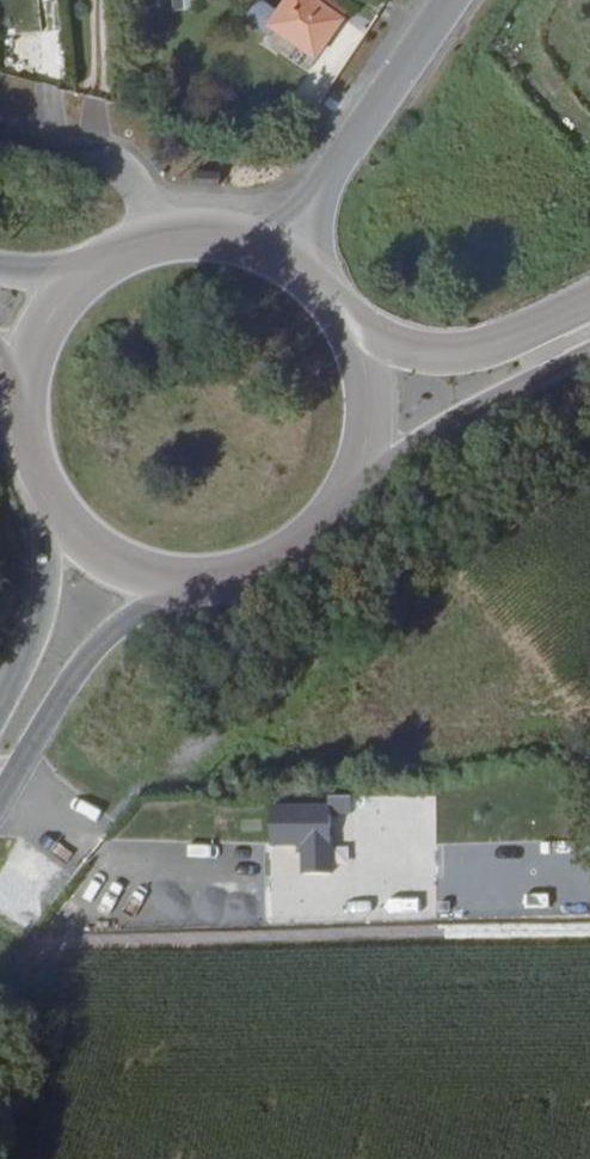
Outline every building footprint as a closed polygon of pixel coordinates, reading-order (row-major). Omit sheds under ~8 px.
[(173,9),(200,7),(199,0),(172,0),(173,9)] [(306,8),(296,0),(292,0),(271,27),(260,40),(265,44),(305,75),(338,34),(319,18),(306,8)] [(310,3),(306,8),(319,18),(324,13),(310,3)] [(260,40),(271,27),(252,12),(239,28),(240,36),(260,51),(265,44),(260,40)] [(290,138),(274,142),(277,155),(294,150),(290,138)] [(216,195),(217,182),(196,179),(195,194),(216,195)]
